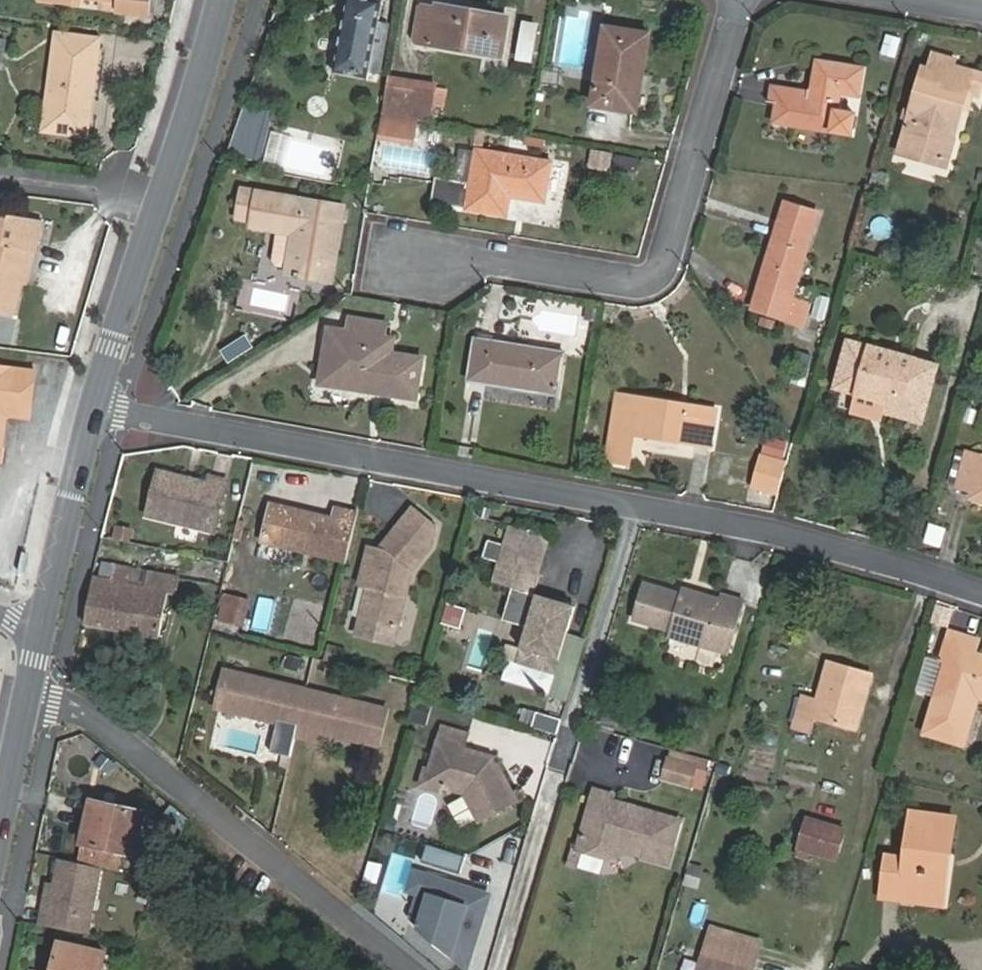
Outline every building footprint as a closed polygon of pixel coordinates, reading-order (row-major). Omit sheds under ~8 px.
[(10,0),(0,0),(0,8),(8,9),(10,0)] [(118,12),(147,16),(149,0),(120,0),(118,12)] [(335,71),(378,80),(387,29),(375,27),(379,4),(356,0),(350,0),(335,71)] [(415,40),(502,56),(509,17),(438,5),(438,9),(421,6),(415,40)] [(533,62),(537,22),(519,20),(515,61),(533,62)] [(637,114),(650,34),(605,26),(592,105),(637,114)] [(885,33),(880,54),(895,57),(899,36),(885,33)] [(83,96),(93,97),(100,40),(56,34),(46,107),(50,108),(46,131),(87,137),(90,120),(80,119),(83,96)] [(953,65),(955,60),(935,54),(930,69),(925,67),(899,154),(945,168),(954,137),(945,134),(954,105),(963,107),(967,109),(972,94),(979,96),(981,85),(981,74),(965,69),(962,80),(950,76),(953,65)] [(775,123),(852,134),(856,114),(839,112),(842,94),(859,97),(863,68),(819,61),(814,92),(773,86),(771,98),(779,99),(775,123)] [(965,69),(953,65),(950,76),(962,80),(965,69)] [(543,68),(539,87),(561,91),(564,73),(543,68)] [(389,74),(388,81),(435,89),(436,82),(389,74)] [(416,120),(429,122),(432,103),(444,104),(446,91),(435,89),(388,81),(382,114),(416,120)] [(90,120),(93,97),(83,96),(80,119),(90,120)] [(245,105),(228,152),(259,160),(272,114),(245,105)] [(954,137),(963,107),(954,105),(945,134),(954,137)] [(412,143),(416,120),(382,114),(378,137),(412,143)] [(589,149),(587,169),(610,171),(611,151),(589,149)] [(544,202),(551,162),(478,150),(472,183),(437,177),(432,203),(506,216),(510,195),(544,202)] [(611,170),(636,172),(637,157),(613,155),(611,170)] [(237,218),(251,221),(257,191),(243,189),(237,218)] [(257,191),(251,221),(250,227),(292,235),(286,275),(332,283),(344,207),(257,191)] [(785,321),(820,213),(786,203),(752,310),(785,321)] [(0,215),(0,312),(13,316),(22,284),(15,282),(23,253),(34,256),(42,226),(0,215)] [(15,282),(27,285),(34,256),(23,253),(15,282)] [(349,331),(384,337),(386,323),(351,317),(349,331)] [(394,339),(384,337),(349,331),(329,328),(320,384),(415,401),(421,359),(392,353),(394,339)] [(557,394),(564,355),(495,344),(496,340),(479,337),(472,380),(557,394)] [(921,422),(937,367),(850,344),(837,386),(880,399),(877,410),(921,422)] [(0,367),(0,463),(7,415),(9,404),(32,407),(37,373),(0,367)] [(711,447),(717,410),(619,395),(608,462),(630,465),(635,435),(711,447)] [(32,407),(9,404),(7,415),(30,418),(32,407)] [(975,493),(981,465),(981,457),(966,453),(957,488),(975,493)] [(754,487),(778,493),(786,465),(762,458),(754,487)] [(975,493),(973,500),(981,502),(981,465),(975,493)] [(209,485),(159,472),(148,515),(215,531),(228,482),(211,477),(209,485)] [(397,627),(411,569),(431,546),(435,522),(417,504),(388,535),(392,540),(385,548),(369,545),(360,585),(368,587),(361,619),(397,627)] [(266,539),(347,559),(359,510),(337,505),(332,522),(273,507),(266,539)] [(150,533),(153,518),(128,513),(125,527),(150,533)] [(529,590),(547,535),(510,523),(492,577),(511,584),(504,602),(529,611),(525,623),(514,661),(506,658),(499,680),(545,695),(563,635),(573,603),(529,590)] [(939,548),(946,528),(928,523),(922,543),(939,548)] [(93,578),(85,623),(160,636),(167,595),(175,597),(179,577),(150,571),(146,587),(127,584),(130,568),(117,565),(114,581),(93,578)] [(722,601),(704,596),(693,602),(682,600),(683,595),(645,583),(633,621),(671,631),(669,638),(707,648),(737,635),(747,603),(724,596),(722,601)] [(693,602),(704,596),(684,591),(683,595),(682,600),(693,602)] [(245,627),(251,601),(224,593),(218,620),(245,627)] [(529,611),(504,602),(500,615),(525,623),(529,611)] [(953,611),(940,607),(935,620),(949,624),(953,611)] [(301,630),(298,645),(314,648),(317,632),(301,630)] [(974,652),(978,640),(950,631),(942,658),(949,660),(926,733),(965,746),(980,699),(981,699),(981,655),(974,652)] [(563,635),(545,695),(567,701),(584,641),(563,635)] [(828,664),(818,702),(814,715),(853,727),(860,702),(864,703),(872,676),(828,664)] [(377,743),(385,710),(227,673),(220,706),(280,719),(278,730),(315,738),(317,729),(377,743)] [(818,702),(804,698),(796,727),(809,731),(814,715),(818,702)] [(412,708),(406,728),(422,732),(427,712),(412,708)] [(549,732),(554,717),(536,712),(532,727),(549,732)] [(515,801),(489,759),(484,763),(474,760),(476,753),(460,749),(464,734),(437,727),(428,760),(431,760),(428,770),(426,777),(435,788),(441,790),(462,794),(480,822),(515,801)] [(484,763),(489,759),(488,757),(476,753),(474,760),(484,763)] [(695,770),(669,763),(663,780),(690,788),(695,770)] [(439,797),(441,790),(435,788),(426,777),(428,770),(421,768),(415,791),(439,797)] [(95,787),(91,801),(117,807),(120,793),(95,787)] [(618,853),(664,866),(676,823),(610,804),(612,797),(592,792),(576,853),(606,862),(618,853)] [(117,807),(91,801),(82,845),(134,856),(144,813),(117,807)] [(945,853),(950,853),(954,817),(912,812),(906,859),(887,857),(883,898),(900,900),(903,881),(940,886),(945,853)] [(845,831),(806,820),(797,849),(836,861),(845,831)] [(460,859),(422,846),(416,864),(454,877),(460,859)] [(944,905),(950,853),(945,853),(940,886),(903,881),(900,900),(944,905)] [(47,926),(88,934),(101,867),(60,858),(55,884),(47,926)] [(478,896),(408,874),(402,893),(413,896),(429,901),(423,919),(417,917),(413,930),(444,957),(462,963),(477,915),(474,909),(478,896)] [(47,926),(55,884),(49,883),(41,925),(47,926)] [(404,923),(413,930),(417,917),(423,919),(429,901),(413,896),(404,923)] [(477,915),(483,898),(478,896),(474,909),(477,915)] [(759,947),(711,934),(700,969),(752,969),(759,947)] [(107,952),(59,943),(53,969),(103,969),(107,952)] [(444,957),(460,969),(462,963),(444,957)]
